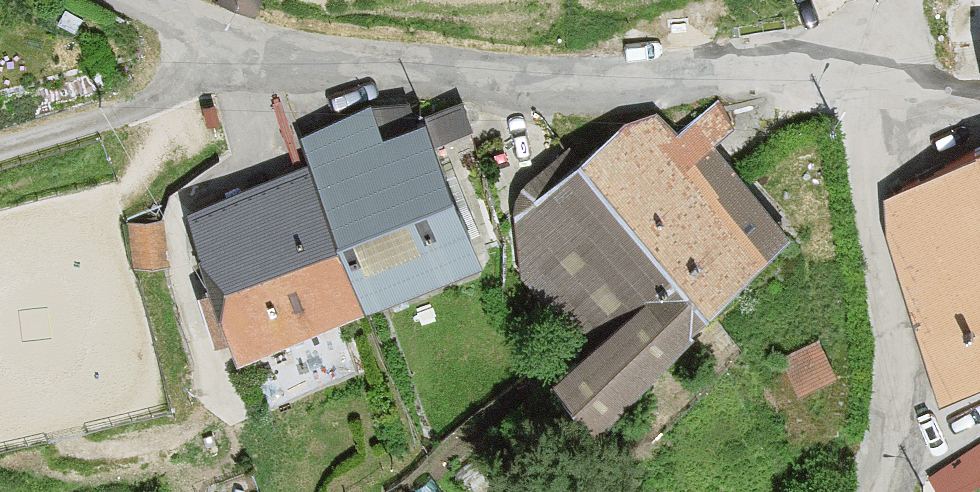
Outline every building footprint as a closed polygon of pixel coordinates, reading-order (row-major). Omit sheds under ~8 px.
[(622,119),(515,210),(520,273),(586,339),(553,370),(595,420),(711,298),(793,230),(716,140),(736,124),(717,99),(679,129),(658,108),(622,119)] [(184,214),(239,350),(480,253),(425,117),(381,134),(370,106),(302,134),(314,162),(184,214)] [(885,192),(887,231),(914,317),(941,399),(979,380),(979,142),(885,192)] [(165,268),(168,217),(133,215),(130,266),(165,268)] [(819,337),(780,355),(798,391),(838,372),(819,337)] [(929,475),(940,491),(962,491),(979,480),(979,442),(929,475)]
